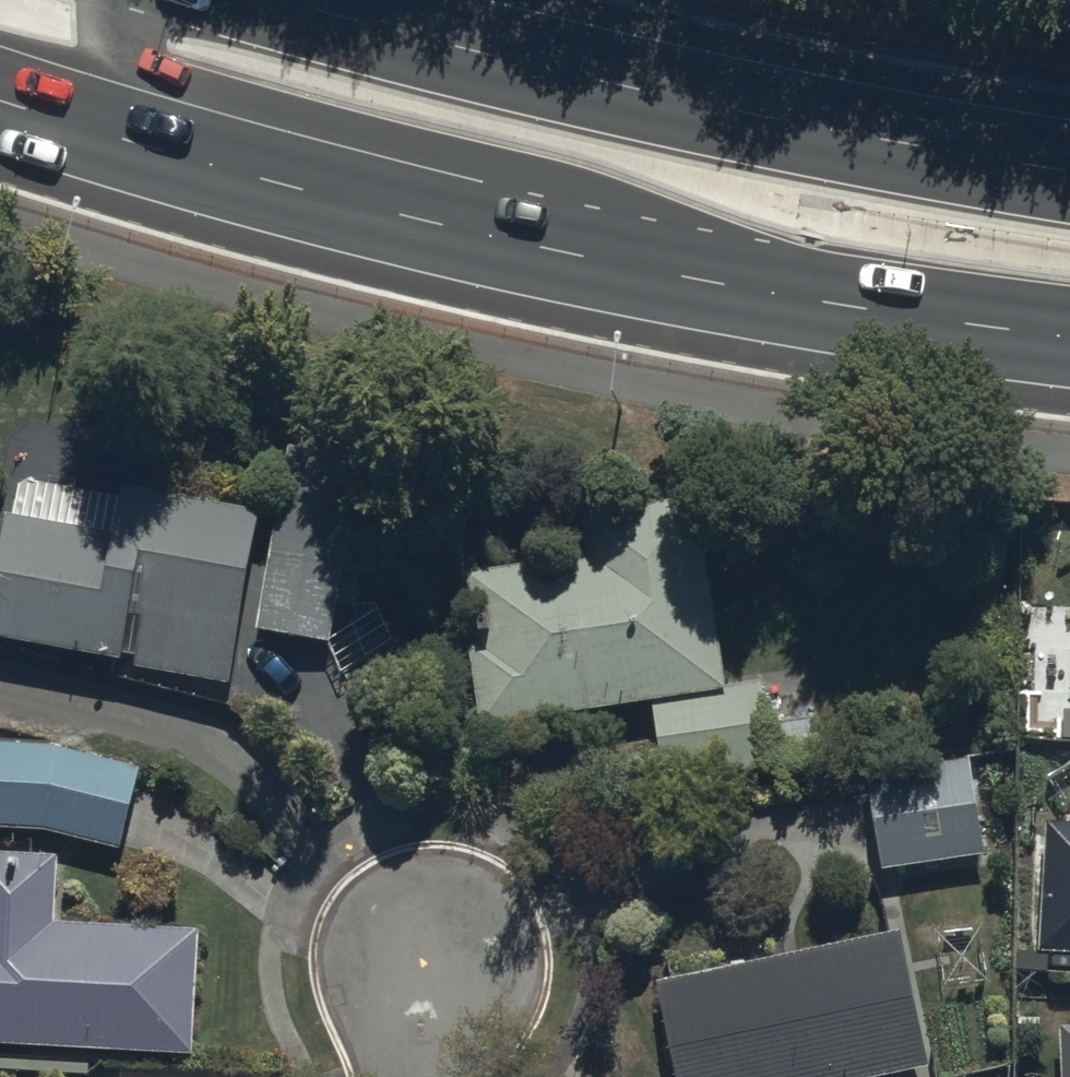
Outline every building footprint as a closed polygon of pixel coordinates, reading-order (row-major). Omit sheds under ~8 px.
[(256,628),(335,645),(374,462),(296,445),(256,628)] [(242,615),(260,515),(19,473),(3,563),(0,563),(0,645),(232,685),(244,615),(242,615)] [(704,550),(701,538),(693,499),(583,521),(591,557),(457,580),(484,734),(656,706),(665,786),(775,773),(761,683),(728,690),(704,550)] [(36,827),(36,828),(119,851),(141,772),(58,749),(0,748),(0,827),(36,827)] [(868,782),(884,875),(986,857),(970,765),(868,782)] [(1048,827),(1041,962),(1069,963),(1069,828),(1048,827)] [(54,934),(57,865),(0,862),(0,1049),(193,1058),(198,940),(54,934)] [(900,938),(656,991),(675,1076),(912,1076),(929,1073),(900,938)]
